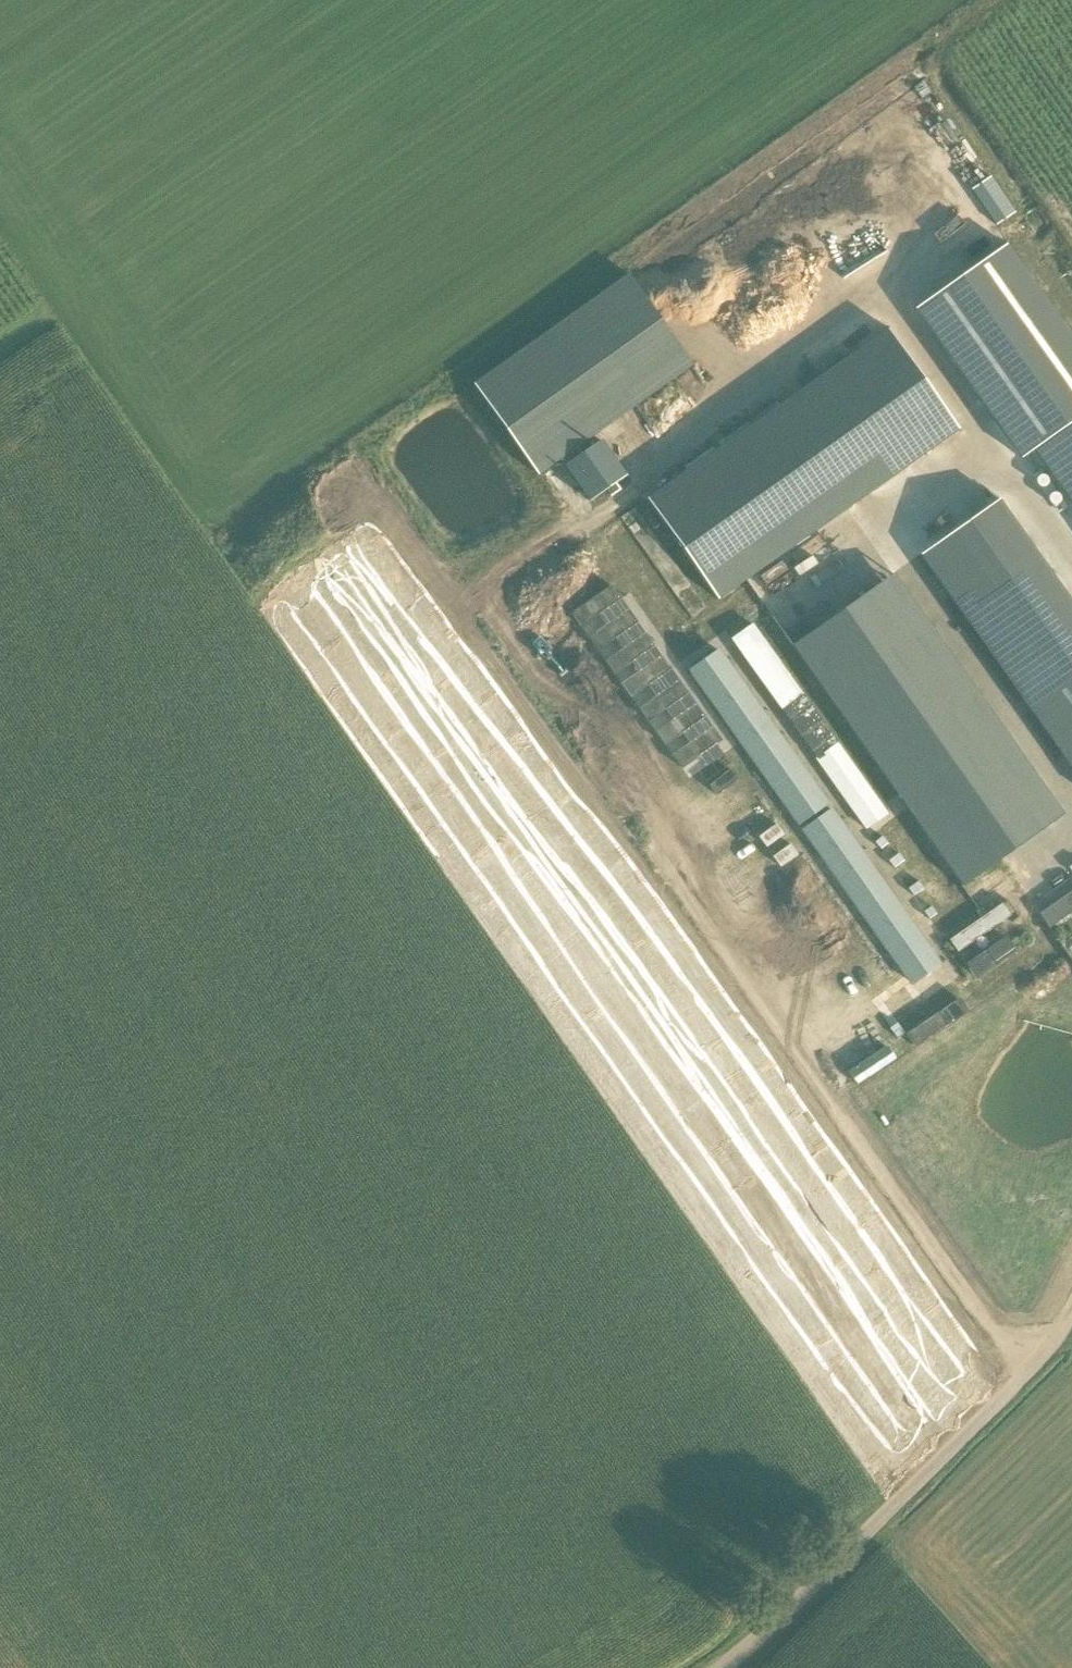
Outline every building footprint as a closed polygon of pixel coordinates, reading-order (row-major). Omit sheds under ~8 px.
[(848,179),(854,174),(837,152),(831,156),(848,179)] [(973,187),(997,222),(1018,208),(993,173),(973,187)] [(915,308),(1021,458),(1034,449),(1071,504),(1071,337),(1006,244),(915,308)] [(888,328),(647,499),(718,599),(959,429),(888,328)] [(672,438),(690,465),(714,450),(710,443),(731,430),(718,409),(672,438)] [(575,449),(560,459),(566,467),(591,501),(625,477),(600,442),(581,456),(575,449)] [(921,554),(1030,708),(1071,769),(1071,603),(999,499),(921,554)] [(893,574),(793,645),(902,800),(963,886),(1063,814),(1002,728),(956,663),(893,574)] [(720,647),(688,670),(716,709),(747,686),(720,647)] [(716,709),(743,747),(775,725),(747,686),(716,709)] [(775,725),(743,747),(771,786),(803,764),(775,725)] [(803,764),(771,786),(798,825),(830,802),(803,764)] [(730,769),(709,786),(717,796),(738,778),(730,769)] [(828,868),(860,845),(833,808),(802,830),(828,868)] [(882,836),(875,842),(881,849),(888,843),(882,836)] [(860,845),(828,868),(856,907),(887,884),(860,845)] [(898,853),(888,861),(894,868),(904,860),(898,853)] [(918,881),(908,888),(913,896),(924,888),(918,881)] [(887,884),(856,907),(883,946),(915,923),(887,884)] [(999,923),(1014,914),(1006,901),(951,936),(977,978),(1018,952),(999,923)] [(931,906),(924,911),(929,919),(936,914),(931,906)] [(883,946),(911,985),(943,963),(915,923),(883,946)]
